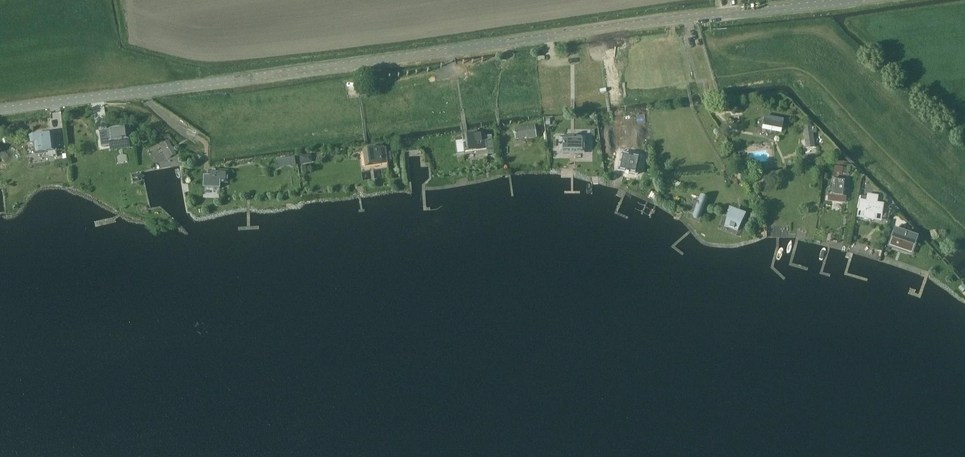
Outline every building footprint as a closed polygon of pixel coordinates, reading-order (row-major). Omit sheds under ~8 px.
[(719,110),(729,109),(729,101),(718,102),(719,110)] [(776,132),(776,130),(782,131),(784,121),(764,117),(762,127),(768,128),(767,131),(776,132)] [(811,122),(802,123),(806,149),(815,147),(813,133),(817,132),(816,126),(812,127),(811,122)] [(516,140),(536,137),(535,126),(515,129),(516,140)] [(127,127),(107,130),(108,141),(108,145),(110,145),(110,151),(130,148),(129,140),(128,140),(128,138),(127,127)] [(107,130),(100,130),(101,146),(108,145),(108,141),(107,130)] [(54,148),(53,133),(29,135),(30,144),(34,144),(35,155),(46,154),(46,152),(56,151),(56,148),(54,148)] [(465,152),(487,149),(485,133),(463,136),(465,152)] [(571,138),(560,138),(560,153),(584,153),(584,138),(574,138),(574,136),(574,137),(571,137),(571,136),(571,138)] [(169,140),(163,144),(171,157),(177,153),(169,140)] [(387,158),(392,158),(391,153),(387,153),(386,148),(385,148),(385,147),(364,150),(365,166),(386,164),(386,163),(388,163),(387,158)] [(296,155),(278,157),(279,165),(297,163),(296,155)] [(310,155),(300,156),(301,163),(309,162),(311,160),(310,155)] [(622,155),(618,171),(637,175),(640,160),(622,155)] [(205,175),(205,187),(221,188),(221,182),(228,183),(228,171),(208,170),(208,174),(205,174),(205,175)] [(833,177),(832,193),(845,195),(847,179),(833,177)] [(876,213),(882,215),(884,203),(883,203),(883,202),(881,202),(881,203),(877,202),(879,196),(867,194),(867,197),(861,196),(861,200),(860,199),(858,211),(865,212),(863,218),(875,220),(876,213)] [(699,195),(692,215),(700,218),(707,198),(699,195)] [(729,212),(726,221),(725,225),(738,230),(742,217),(729,212)] [(893,237),(891,242),(899,244),(900,243),(904,244),(904,246),(912,249),(914,245),(915,242),(918,236),(896,228),(894,232),(892,237),(893,237)]
